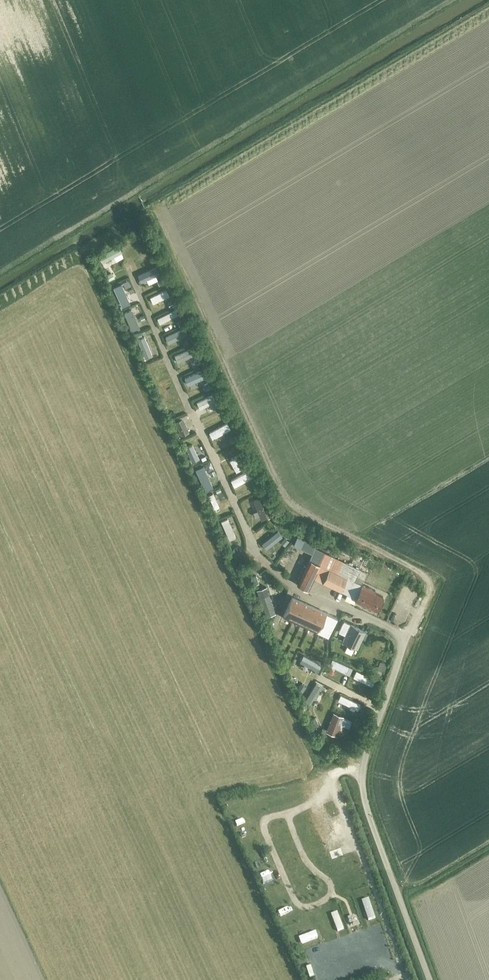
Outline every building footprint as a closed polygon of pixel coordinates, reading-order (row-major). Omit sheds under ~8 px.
[(144,225),(140,227),(145,236),(149,234),(144,225)] [(152,243),(147,246),(151,255),(157,253),(152,243)] [(117,244),(99,254),(103,261),(121,250),(117,244)] [(156,265),(137,274),(140,280),(159,272),(156,265)] [(119,283),(112,287),(121,307),(129,304),(119,283)] [(166,288),(150,296),(153,302),(169,294),(166,288)] [(175,308),(157,317),(159,323),(177,314),(175,308)] [(130,310),(124,312),(131,326),(136,324),(130,310)] [(184,327),(166,335),(168,341),(187,332),(184,327)] [(143,335),(137,337),(145,357),(151,354),(143,335)] [(193,347),(174,356),(177,362),(196,353),(193,347)] [(203,369),(185,377),(188,384),(206,375),(203,369)] [(213,394),(195,402),(198,407),(216,399),(213,394)] [(182,417),(174,421),(181,435),(189,431),(182,417)] [(227,422),(208,432),(212,438),(230,428),(227,422)] [(205,452),(189,458),(192,464),(207,457),(205,452)] [(234,457),(229,460),(235,472),(241,468),(234,457)] [(201,466),(195,469),(203,486),(209,483),(201,466)] [(251,469),(230,479),(233,486),(254,475),(251,469)] [(210,488),(205,491),(211,505),(217,503),(210,488)] [(261,501),(267,499),(263,489),(257,491),(261,501)] [(258,496),(252,498),(261,519),(267,517),(258,496)] [(227,518),(221,520),(229,539),(235,536),(227,518)] [(274,532),(260,544),(264,549),(278,537),(274,532)] [(375,589),(353,580),(358,568),(313,548),(315,546),(303,540),(299,548),(311,553),(297,583),(309,588),(314,577),(347,593),(344,599),(353,603),(355,599),(376,609),(383,596),(374,592),(375,589)] [(266,586),(256,589),(265,615),(275,612),(266,586)] [(283,615),(328,636),(337,616),(292,595),(283,615)] [(362,637),(364,638),(367,633),(364,632),(365,630),(344,620),(339,631),(345,634),(342,640),(357,647),(362,637)] [(321,664),(303,655),(300,660),(318,670),(321,664)] [(332,658),(330,664),(345,671),(348,666),(332,658)] [(375,678),(356,669),(353,675),(372,684),(375,678)] [(322,686),(316,682),(305,700),(311,704),(322,686)] [(341,694),(338,699),(357,708),(360,703),(341,694)] [(334,711),(326,730),(336,734),(340,725),(342,725),(343,723),(348,726),(351,718),(334,711)]
